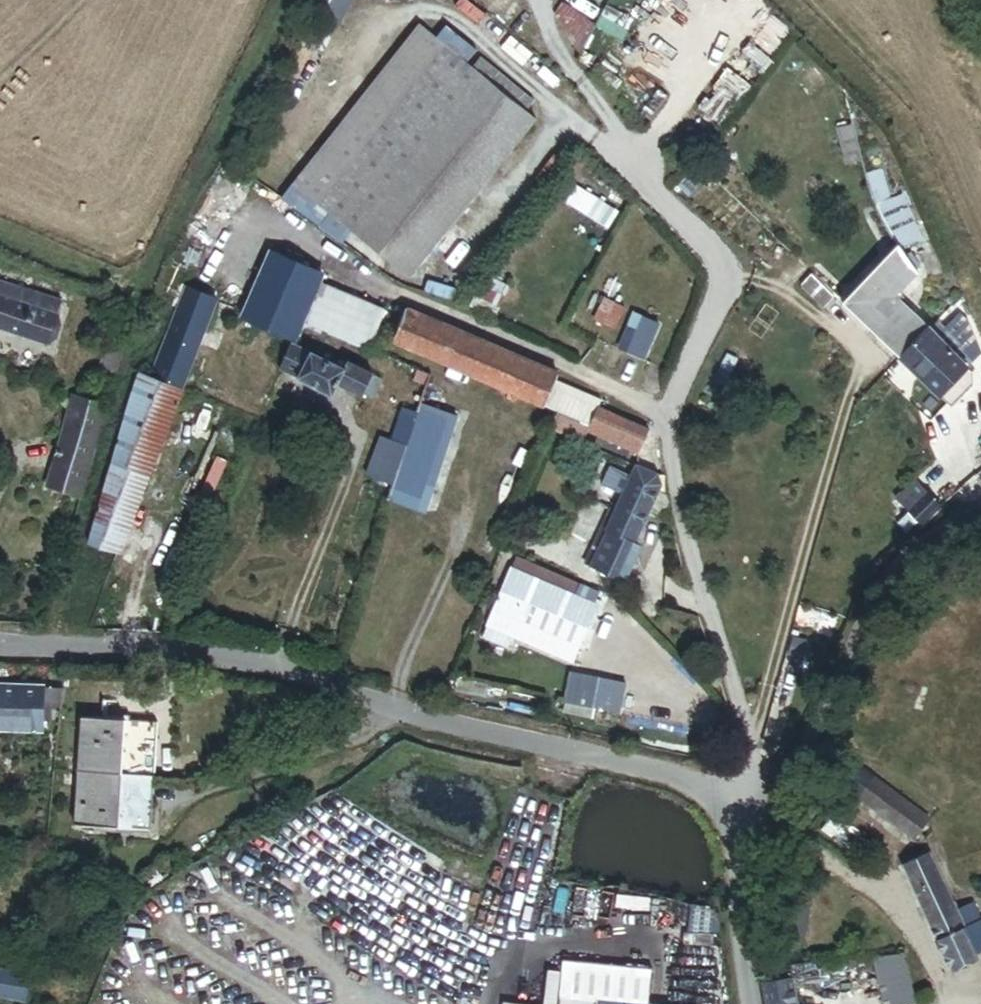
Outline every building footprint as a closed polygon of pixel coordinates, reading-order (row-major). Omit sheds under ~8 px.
[(353,0),(334,0),(320,26),(355,44),(372,10),(353,0)] [(518,105),(438,42),(311,201),(316,205),(393,265),(518,105)] [(311,201),(280,176),(267,194),(277,201),(304,220),(316,205),(311,201)] [(900,361),(928,332),(898,303),(902,300),(898,296),(916,278),(898,247),(842,307),(900,361)] [(292,343),(301,323),(312,299),(317,287),(322,276),(271,253),(244,312),(245,313),(241,322),(292,343)] [(823,308),(833,298),(808,274),(798,285),(823,308)] [(51,344),(60,314),(17,299),(21,285),(0,277),(0,327),(51,344)] [(317,287),(312,299),(331,307),(320,331),(367,352),(382,314),(317,287)] [(117,557),(213,303),(184,292),(151,376),(137,372),(91,546),(91,547),(115,557),(117,557)] [(301,323),(320,331),(331,307),(312,299),(301,323)] [(544,408),(553,387),(558,376),(404,310),(389,341),(544,408)] [(971,374),(928,332),(900,361),(951,410),(971,389),(969,385),(969,384),(970,384),(970,383),(971,382),(971,381),(971,380),(971,379),(971,378),(971,377),(971,376),(971,374)] [(343,369),(291,346),(279,374),(331,396),(334,388),(361,399),(365,390),(376,395),(385,373),(373,367),(371,371),(347,361),(343,369)] [(560,415),(569,394),(553,387),(544,408),(560,415)] [(595,405),(569,394),(560,415),(586,426),(594,408),(595,405)] [(46,492),(81,503),(107,408),(73,398),(46,492)] [(647,430),(594,408),(586,426),(583,432),(587,434),(637,454),(647,430)] [(586,426),(560,415),(553,432),(583,445),(587,434),(583,432),(586,426)] [(659,479),(634,468),(589,567),(618,580),(660,488),(659,479)] [(908,512),(918,524),(920,522),(921,521),(938,507),(928,496),(908,512)] [(595,608),(510,571),(500,594),(586,631),(595,608)] [(500,594),(488,623),(574,660),(586,631),(500,594)] [(570,669),(564,700),(593,706),(598,675),(570,669)] [(39,729),(40,706),(58,707),(60,688),(39,687),(0,685),(0,728),(39,729)] [(79,719),(75,772),(122,776),(122,783),(152,785),(156,725),(79,719)] [(825,743),(810,763),(922,849),(932,836),(938,828),(925,818),(825,742),(825,743)] [(122,776),(75,772),(70,826),(149,833),(152,785),(122,783),(122,776)] [(904,869),(950,976),(980,963),(977,956),(980,954),(980,921),(980,922),(973,906),(958,913),(933,856),(904,869)] [(800,948),(806,903),(787,900),(781,946),(800,948)] [(549,986),(637,993),(642,953),(552,945),(549,986)] [(819,972),(816,958),(815,958),(786,964),(788,978),(819,972)] [(26,979),(0,974),(0,1003),(1,1003),(23,1003),(26,979)] [(788,978),(761,983),(761,984),(765,1003),(794,1003),(788,978)] [(549,986),(547,1003),(682,1003),(683,998),(637,993),(549,986)]
